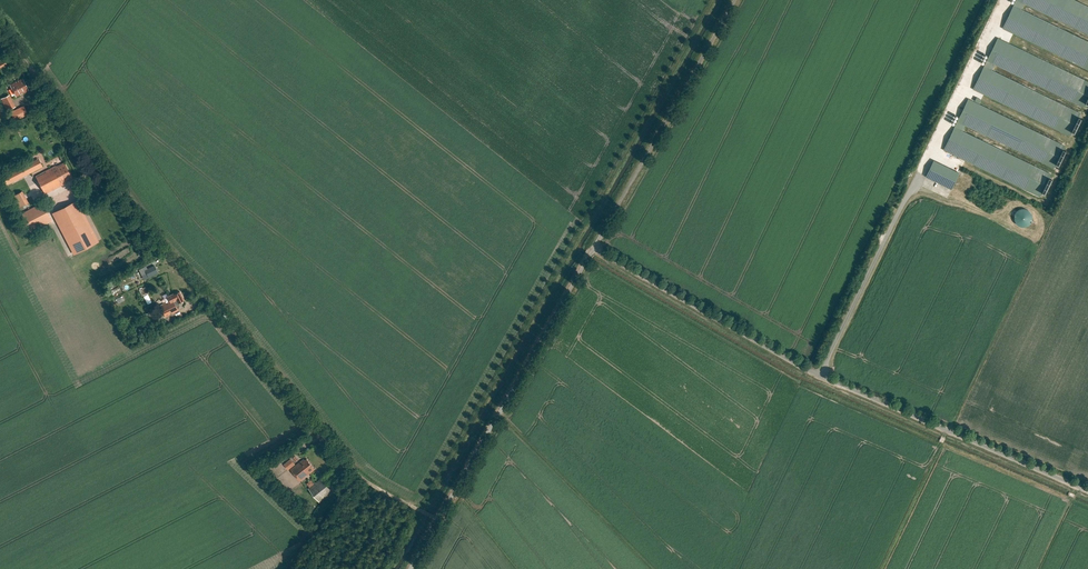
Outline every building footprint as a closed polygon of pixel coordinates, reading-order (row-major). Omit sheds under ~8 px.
[(1075,0),(1018,0),(1023,2),(1087,34),(1087,6),(1075,0)] [(1087,69),(1087,41),(1020,8),(1013,4),(1002,27),(1087,69)] [(997,38),(986,60),(993,64),(1083,107),(1087,96),(1087,82),(997,38)] [(984,65),(991,69),(993,64),(986,60),(984,65)] [(973,88),(1069,135),(1080,112),(991,69),(984,65),(973,88)] [(29,91),(23,79),(10,85),(16,97),(29,91)] [(14,105),(8,95),(1,98),(6,109),(14,105)] [(1064,145),(967,98),(956,121),(964,124),(1053,168),(1064,145)] [(24,103),(16,108),(20,115),(28,111),(24,103)] [(1082,115),(1075,130),(1078,131),(1084,116),(1082,115)] [(1081,133),(1087,118),(1087,117),(1085,116),(1078,131),(1081,133)] [(954,126),(961,130),(964,124),(956,121),(954,126)] [(942,149),(1040,197),(1052,174),(961,130),(954,126),(942,149)] [(5,186),(43,167),(38,157),(0,176),(5,186)] [(958,173),(931,160),(924,176),(950,189),(958,173)] [(55,166),(36,176),(45,194),(63,185),(65,182),(72,179),(64,163),(56,167),(55,166)] [(1058,179),(1055,177),(1048,192),(1051,193),(1058,179)] [(17,209),(28,203),(22,191),(10,197),(17,209)] [(55,213),(76,253),(96,242),(76,202),(55,213)] [(30,233),(51,221),(41,203),(20,214),(30,233)] [(146,266),(139,270),(142,276),(147,273),(148,277),(157,272),(154,266),(147,269),(146,266)] [(123,278),(118,280),(123,288),(127,286),(123,278)] [(138,290),(141,296),(148,292),(146,286),(138,290)] [(167,302),(160,305),(165,316),(169,314),(169,312),(172,311),(172,313),(177,310),(176,307),(182,304),(181,301),(184,300),(180,291),(174,294),(173,293),(167,296),(170,301),(169,302),(169,301),(167,302)] [(291,459),(284,464),(288,469),(295,464),(291,459)] [(303,459),(290,470),(300,482),(315,469),(306,459),(304,460),(303,459)] [(310,488),(308,489),(319,503),(333,492),(322,479),(314,485),(310,488)]
